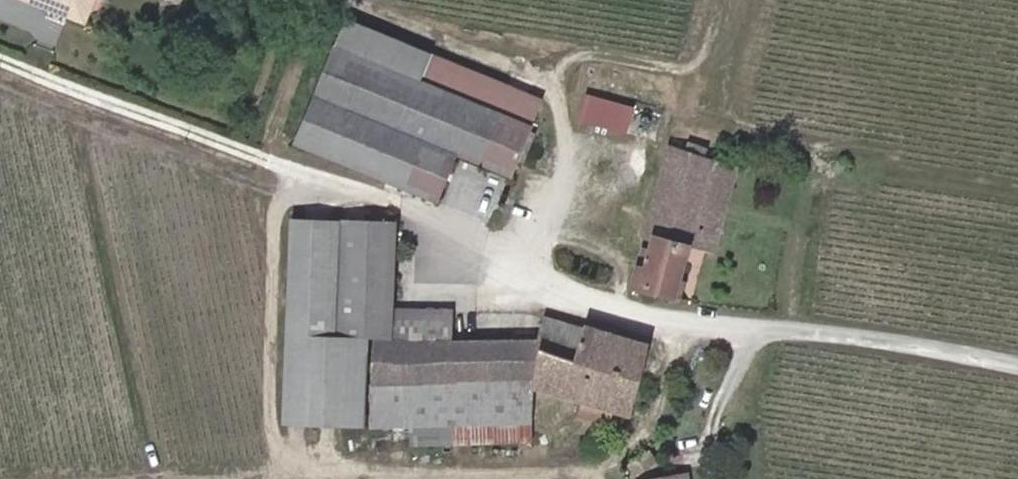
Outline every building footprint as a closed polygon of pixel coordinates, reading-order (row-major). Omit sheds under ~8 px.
[(44,9),(82,24),(91,0),(21,0),(44,9)] [(82,24),(44,9),(40,21),(88,39),(104,0),(91,0),(82,24)] [(506,188),(537,112),(341,32),(290,155),(431,212),(450,165),(506,188)] [(580,135),(614,146),(648,155),(654,130),(586,111),(580,135)] [(703,168),(703,160),(689,158),(688,166),(669,160),(645,247),(656,251),(653,261),(641,258),(634,282),(679,294),(693,244),(698,225),(728,232),(740,177),(703,168)] [(723,250),(728,232),(698,225),(693,244),(723,250)] [(364,350),(333,349),(336,235),(284,233),(279,439),(361,441),(364,350)] [(529,387),(535,356),(524,355),(451,352),(416,351),(386,345),(387,320),(389,236),(336,235),(333,349),(364,350),(369,350),(366,438),(406,438),(407,460),(446,459),(446,437),(525,435),(529,397),(528,397),(529,387)] [(416,351),(451,352),(452,322),(387,320),(386,345),(416,351)] [(529,397),(578,413),(574,425),(606,435),(609,424),(625,430),(646,354),(585,337),(584,340),(540,329),(535,356),(529,387),(528,397),(529,397)] [(446,437),(446,459),(525,457),(525,435),(446,437)]
